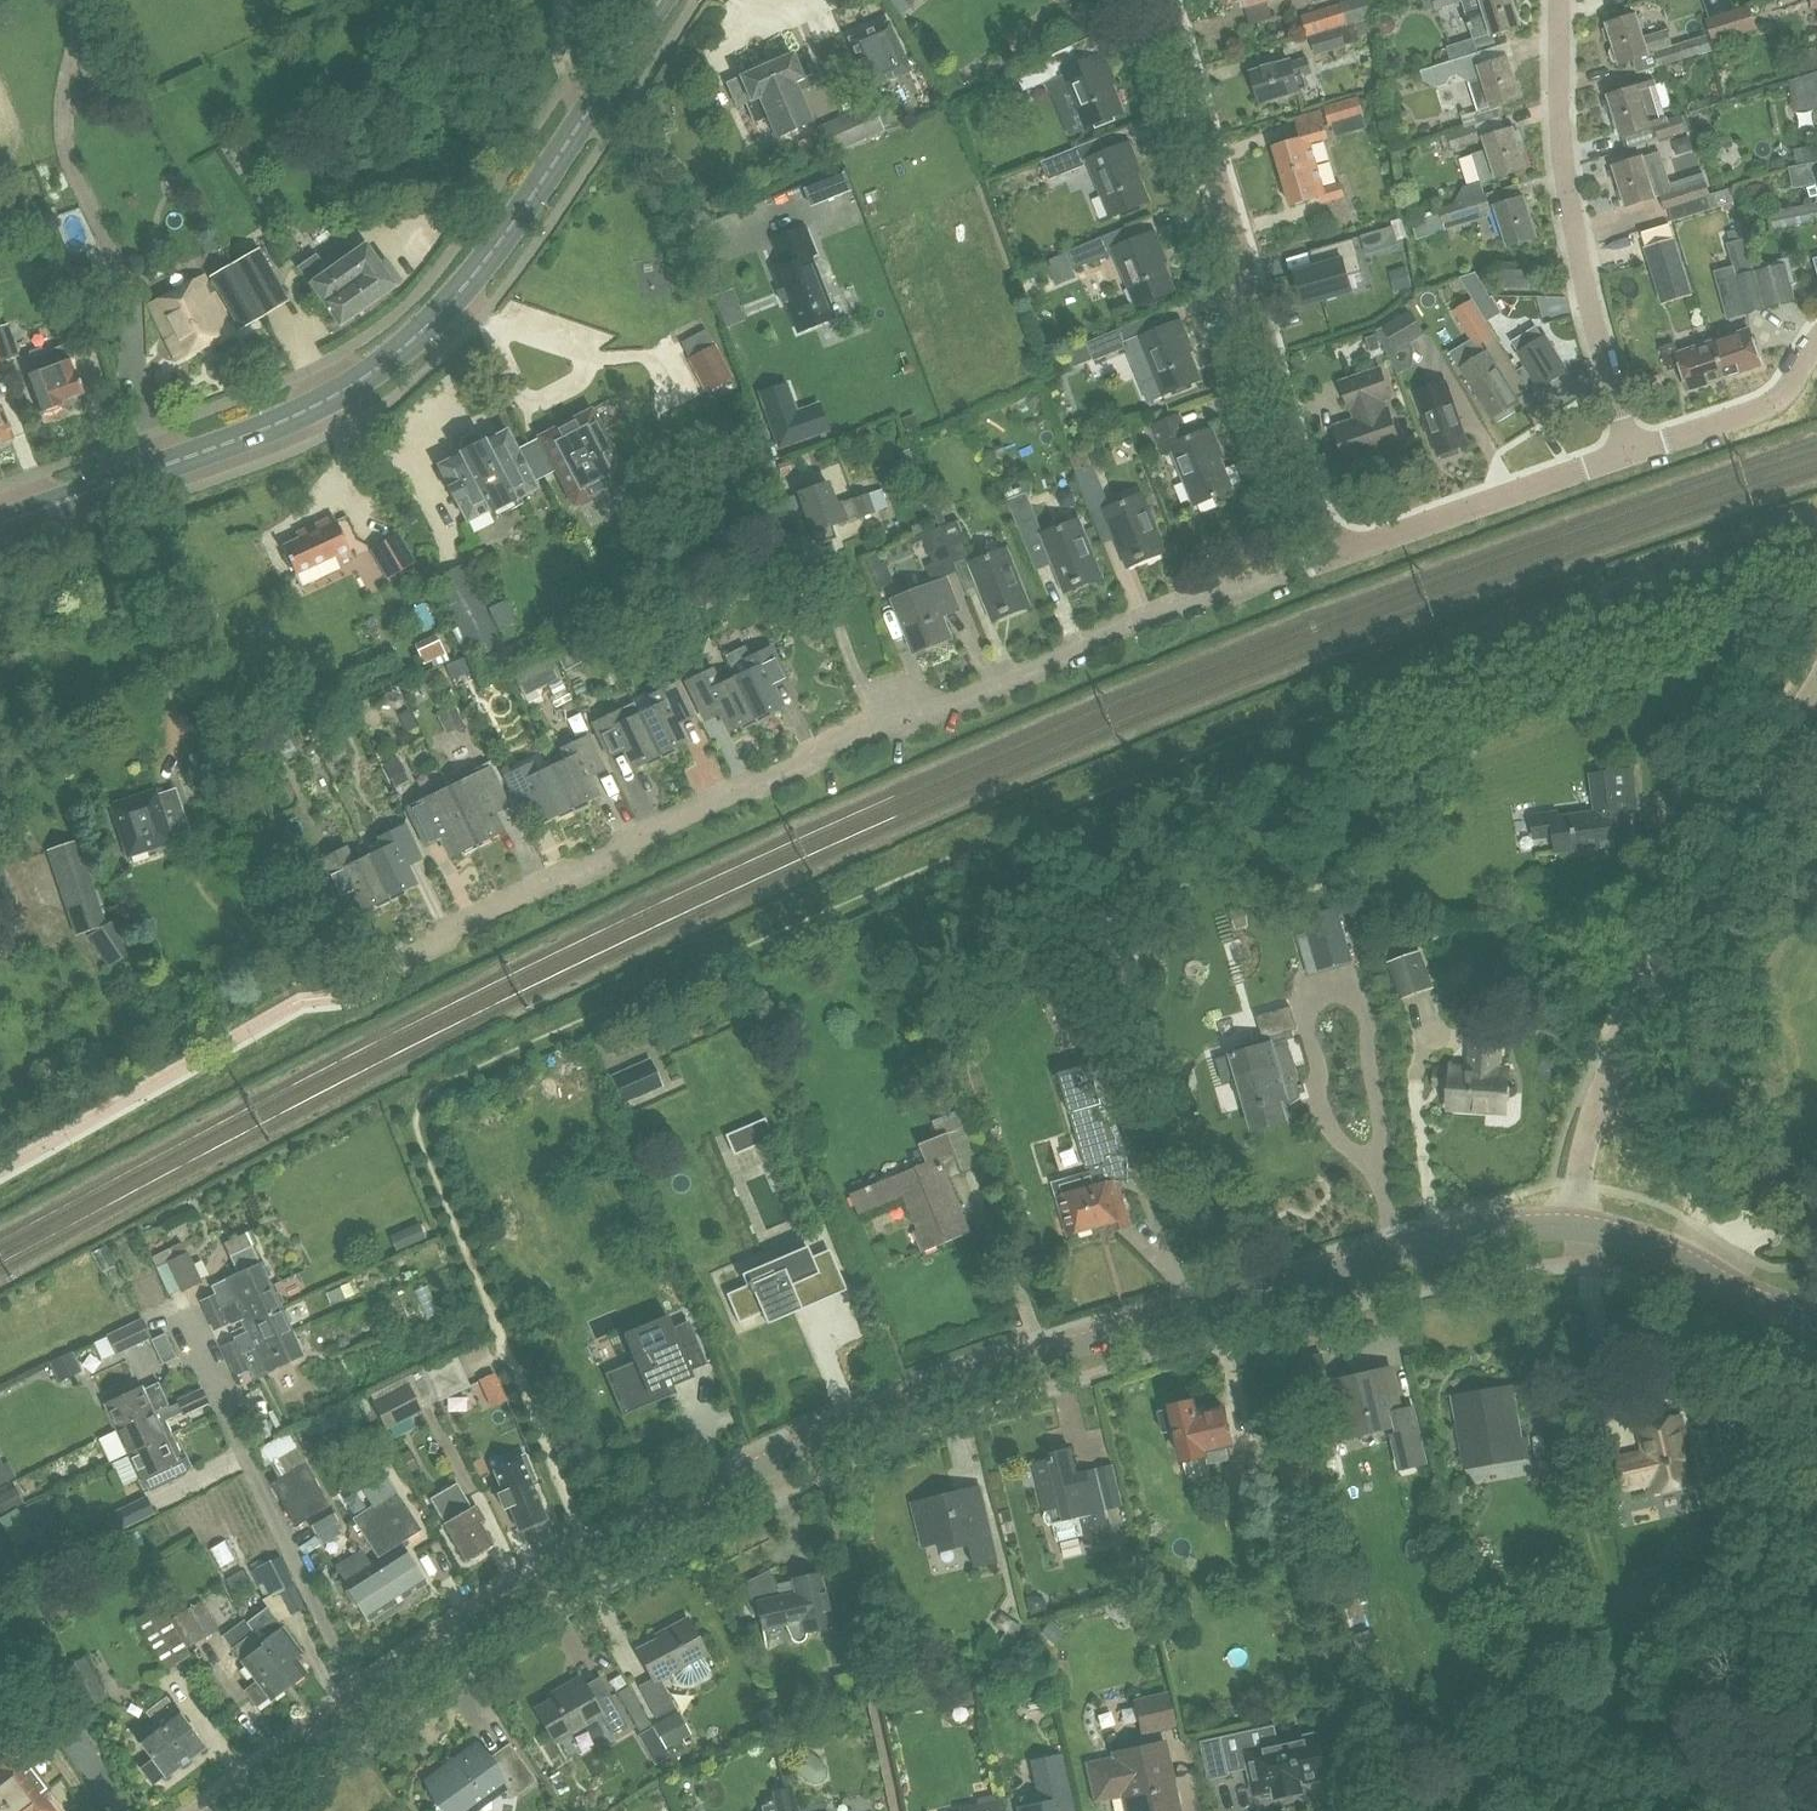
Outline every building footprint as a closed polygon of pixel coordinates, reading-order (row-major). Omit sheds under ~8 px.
[(1250,25),(1273,18),(1267,0),(1243,0),(1250,25)] [(1343,3),(1349,26),(1370,20),(1373,19),(1368,0),(1354,0),(1343,3)] [(1423,11),(1462,0),(1420,0),(1423,11)] [(1465,11),(1474,39),(1468,41),(1472,54),(1477,52),(1495,46),(1491,34),(1520,25),(1512,0),(1480,0),(1482,6),(1465,11)] [(1343,3),(1317,10),(1316,7),(1301,11),(1308,36),(1310,35),(1340,27),(1340,28),(1349,26),(1343,3)] [(1705,19),(1714,42),(1756,29),(1749,4),(1705,19)] [(1620,63),(1633,59),(1637,73),(1700,53),(1695,38),(1673,45),(1668,28),(1643,36),(1636,14),(1607,24),(1614,45),(1611,47),(1611,52),(1613,59),(1616,64),(1620,63)] [(1370,20),(1349,26),(1340,28),(1345,44),(1361,40),(1359,35),(1373,31),(1370,20)] [(888,21),(848,39),(869,87),(910,69),(888,21)] [(1345,44),(1340,28),(1340,27),(1310,35),(1316,54),(1345,46),(1345,44)] [(106,29),(97,34),(107,54),(116,50),(106,29)] [(1017,77),(996,86),(1001,99),(1022,89),(1023,91),(1063,73),(1085,129),(1123,114),(1107,74),(1110,72),(1102,54),(1079,63),(1072,46),(1015,73),(1017,77)] [(1806,75),(1816,72),(1816,50),(1816,47),(1800,52),(1806,75)] [(1472,54),(1420,70),(1423,80),(1437,87),(1447,84),(1450,78),(1457,76),(1469,82),(1470,82),(1479,111),(1520,97),(1507,57),(1481,66),(1477,52),(1472,54)] [(739,76),(725,82),(735,106),(744,103),(752,122),(766,117),(774,136),(809,120),(797,93),(816,84),(811,74),(802,78),(791,53),(738,76),(739,76)] [(1307,57),(1253,72),(1261,101),(1298,91),(1297,89),(1306,87),(1303,74),(1311,72),(1307,57)] [(1806,75),(1791,80),(1793,111),(1813,110),(1813,123),(1816,123),(1816,72),(1806,75)] [(1620,136),(1621,136),(1669,121),(1668,119),(1667,116),(1665,117),(1656,86),(1657,85),(1656,81),(1608,96),(1615,119),(1612,120),(1610,125),(1613,133),(1617,136),(1620,135),(1620,136)] [(1324,107),(1329,126),(1364,115),(1358,96),(1324,107)] [(883,128),(873,107),(819,131),(829,152),(883,128)] [(1490,120),(1447,133),(1448,135),(1452,148),(1484,138),(1495,134),(1490,120)] [(1274,147),(1282,173),(1316,163),(1309,143),(1327,138),(1323,126),(1301,132),(1302,138),(1274,147)] [(1487,149),(1472,154),(1481,181),(1525,168),(1513,128),(1506,131),(1495,134),(1484,138),(1484,139),(1487,149)] [(1441,137),(1445,150),(1452,148),(1448,135),(1441,137)] [(1083,161),(1088,159),(1106,152),(1099,137),(1041,161),(1048,180),(1085,165),(1083,161)] [(1106,152),(1088,159),(1111,216),(1149,201),(1132,160),(1135,159),(1128,143),(1106,152)] [(1660,151),(1614,166),(1626,205),(1655,196),(1660,196),(1664,210),(1668,209),(1712,195),(1707,176),(1705,177),(1703,173),(1671,183),(1660,151)] [(1316,163),(1282,173),(1291,205),(1318,196),(1321,204),(1344,197),(1340,183),(1323,187),(1316,163)] [(804,189),(811,205),(849,189),(843,174),(804,189)] [(1728,189),(1712,195),(1668,209),(1672,219),(1673,221),(1720,206),(1731,202),(1728,189)] [(1412,223),(1416,239),(1490,216),(1489,211),(1484,196),(1452,206),(1438,211),(1440,215),(1412,223)] [(1536,236),(1523,197),(1494,207),(1507,245),(1536,236)] [(1399,214),(1395,199),(1378,203),(1383,219),(1399,214)] [(1769,212),(1773,230),(1780,228),(1816,220),(1816,206),(1816,203),(1769,212)] [(770,236),(781,267),(773,271),(797,332),(834,318),(809,256),(815,253),(804,223),(770,236)] [(1390,226),(1379,230),(1382,239),(1388,242),(1394,240),(1390,226)] [(276,227),(264,234),(269,243),(281,237),(276,227)] [(1109,250),(1116,249),(1131,242),(1125,227),(1066,250),(1067,253),(1074,269),(1111,254),(1109,250)] [(1131,242),(1116,249),(1140,307),(1178,291),(1161,252),(1164,250),(1157,232),(1131,242)] [(1327,264),(1295,273),(1304,305),(1353,291),(1348,275),(1363,271),(1354,238),(1322,247),(1327,264)] [(1717,280),(1727,318),(1762,309),(1752,268),(1744,238),(1733,241),(1737,256),(1730,258),(1735,275),(1717,280)] [(1665,305),(1693,296),(1675,240),(1647,249),(1665,305)] [(315,253),(296,267),(308,284),(338,326),(401,282),(385,260),(380,264),(365,243),(339,262),(335,256),(323,265),(315,253)] [(258,248),(237,260),(264,315),(287,300),(258,248)] [(1073,269),(1074,269),(1067,253),(1046,262),(1055,286),(1076,278),(1073,269)] [(1789,259),(1752,268),(1762,309),(1765,308),(1766,310),(1796,302),(1790,281),(1794,280),(1789,259)] [(237,260),(209,277),(237,331),(239,329),(262,316),(264,315),(237,260)] [(90,263),(76,265),(78,284),(92,282),(90,263)] [(1406,267),(1392,271),(1398,291),(1412,287),(1406,267)] [(1500,288),(1529,289),(1530,270),(1501,269),(1500,288)] [(1462,279),(1487,321),(1501,311),(1476,270),(1462,279)] [(203,277),(148,305),(177,360),(231,332),(203,277)] [(1454,306),(1477,345),(1492,336),(1469,298),(1454,306)] [(1381,326),(1397,352),(1426,335),(1411,309),(1381,326)] [(1187,351),(1190,350),(1179,322),(1140,337),(1162,394),(1199,379),(1187,351)] [(0,328),(0,354),(1,356),(2,360),(3,362),(19,357),(8,325),(0,328)] [(1130,325),(1085,342),(1092,357),(1093,361),(1137,343),(1130,325)] [(1713,341),(1726,379),(1762,367),(1749,329),(1713,341)] [(1518,354),(1540,389),(1568,372),(1546,336),(1518,354)] [(1380,339),(1368,343),(1372,355),(1384,351),(1380,339)] [(36,371),(26,374),(41,414),(63,406),(61,402),(85,393),(76,370),(74,371),(69,359),(79,355),(74,341),(43,352),(41,347),(29,351),(36,371)] [(1674,343),(1661,348),(1668,371),(1681,366),(1689,391),(1726,379),(1713,341),(1677,353),(1674,343)] [(687,358),(704,391),(731,378),(713,344),(689,357),(687,358)] [(1041,349),(1045,358),(1056,354),(1053,344),(1041,349)] [(1489,351),(1461,369),(1491,419),(1520,402),(1489,351)] [(1334,429),(1347,465),(1401,445),(1388,409),(1383,411),(1379,401),(1390,397),(1380,370),(1339,384),(1353,422),(1334,429)] [(807,437),(797,408),(788,382),(760,392),(779,447),(807,437)] [(1447,382),(1415,393),(1438,456),(1440,455),(1442,461),(1460,455),(1458,449),(1470,445),(1447,382)] [(1030,389),(1030,401),(1042,401),(1042,389),(1030,389)] [(13,440),(0,405),(0,444),(13,440)] [(539,440),(528,446),(543,475),(554,469),(573,506),(627,479),(591,409),(537,437),(539,440)] [(1163,455),(1172,451),(1170,445),(1190,437),(1181,415),(1151,426),(1163,455)] [(865,435),(862,426),(836,437),(840,446),(865,435)] [(1170,445),(1172,451),(1195,506),(1234,490),(1216,446),(1219,445),(1212,428),(1190,437),(1170,445)] [(543,475),(528,446),(517,451),(506,430),(484,441),(483,439),(471,432),(459,439),(458,452),(459,454),(437,465),(448,487),(447,488),(454,501),(454,500),(466,522),(489,510),(490,513),(537,489),(532,480),(543,475)] [(916,467),(909,450),(898,454),(905,471),(916,467)] [(1070,456),(1077,472),(1093,466),(1087,450),(1070,456)] [(779,465),(782,473),(791,470),(788,462),(779,465)] [(1092,513),(1104,508),(1110,505),(1095,465),(1093,466),(1077,472),(1092,513)] [(827,483),(797,493),(810,532),(814,531),(817,542),(835,537),(831,525),(858,516),(859,518),(874,512),(872,506),(879,503),(875,491),(852,499),(834,505),(827,483)] [(1025,540),(1041,533),(1043,533),(1028,492),(1009,499),(1025,540)] [(1110,505),(1104,508),(1128,568),(1166,553),(1143,493),(1110,505)] [(886,519),(900,515),(895,498),(881,502),(886,519)] [(951,501),(934,508),(942,527),(958,520),(951,501)] [(496,511),(476,521),(487,543),(507,534),(496,511)] [(281,546),(294,574),(333,556),(336,563),(352,555),(333,515),(302,530),(304,535),(281,546)] [(1041,533),(1064,592),(1103,578),(1080,518),(1043,533),(1041,533)] [(942,527),(911,539),(913,543),(924,539),(933,563),(926,565),(933,582),(959,571),(956,562),(968,558),(972,556),(958,520),(942,527)] [(797,531),(778,538),(791,568),(808,560),(797,531)] [(368,550),(386,580),(416,563),(397,532),(368,550)] [(972,560),(994,619),(1030,605),(1008,546),(972,560)] [(437,587),(457,628),(487,613),(467,573),(437,587)] [(895,600),(914,650),(950,636),(941,613),(956,607),(946,580),(895,600)] [(695,602),(688,588),(673,595),(680,610),(695,602)] [(415,647),(423,664),(443,655),(435,637),(415,647)] [(743,647),(724,656),(735,680),(752,714),(775,703),(761,673),(775,666),(768,652),(749,661),(743,647)] [(465,657),(445,666),(450,677),(470,669),(465,657)] [(559,677),(549,659),(515,676),(524,695),(559,677)] [(704,712),(719,705),(729,725),(752,714),(735,680),(717,689),(709,674),(690,683),(704,712)] [(653,708),(639,715),(660,759),(674,752),(672,747),(684,741),(676,725),(691,718),(675,685),(648,698),(653,708)] [(456,704),(438,712),(447,733),(465,725),(456,704)] [(608,758),(624,750),(632,766),(644,760),(647,765),(660,759),(639,715),(622,723),(617,712),(592,724),(608,758)] [(785,732),(775,713),(751,725),(760,744),(785,732)] [(332,717),(307,728),(312,739),(337,728),(332,717)] [(303,745),(298,735),(262,752),(267,762),(303,745)] [(566,760),(551,768),(573,814),(586,808),(583,801),(596,795),(588,777),(603,770),(587,737),(561,750),(566,760)] [(397,756),(384,762),(396,786),(408,781),(397,756)] [(486,763),(445,783),(456,805),(477,847),(490,841),(488,836),(500,830),(493,814),(507,807),(486,763)] [(521,810),(535,803),(544,821),(557,814),(560,821),(573,814),(551,768),(535,775),(530,765),(505,777),(521,810)] [(1556,810),(1531,813),(1534,839),(1554,837),(1556,853),(1633,844),(1629,809),(1637,808),(1632,770),(1591,775),(1596,811),(1557,816),(1556,810)] [(430,799),(409,809),(428,847),(441,841),(448,856),(462,849),(464,854),(477,847),(456,805),(445,783),(427,792),(430,799)] [(184,812),(166,819),(155,789),(109,805),(127,858),(173,842),(172,837),(190,830),(184,812)] [(385,850),(368,858),(390,903),(404,896),(401,891),(413,885),(405,868),(420,861),(405,828),(381,840),(385,850)] [(106,926),(79,840),(48,850),(75,935),(106,926)] [(339,900),(353,894),(360,910),(373,904),(376,909),(390,903),(368,858),(354,865),(346,850),(321,862),(339,900)] [(1342,922),(1308,932),(1319,969),(1353,959),(1342,922)] [(1447,934),(1434,933),(1433,944),(1446,945),(1447,934)] [(1421,951),(1387,962),(1399,997),(1433,986),(1421,951)] [(1220,1058),(1216,1064),(1221,1079),(1227,1082),(1234,1080),(1240,1098),(1243,1097),(1253,1130),(1288,1120),(1283,1103),(1289,1100),(1290,1105),(1300,1097),(1299,1094),(1306,1092),(1304,1084),(1301,1085),(1288,1040),(1293,1031),(1298,1030),(1293,1014),(1285,989),(1240,1002),(1241,1006),(1236,1008),(1241,1021),(1256,1016),(1264,1040),(1258,1048),(1220,1058)] [(953,1026),(946,1016),(930,1026),(938,1037),(953,1026)] [(1435,1084),(1450,1085),(1449,1109),(1505,1112),(1508,1069),(1499,1068),(1501,1030),(1471,1028),(1468,1066),(1452,1065),(1451,1071),(1436,1070),(1435,1084)] [(649,1059),(611,1076),(623,1102),(661,1086),(649,1059)] [(1092,1172),(1052,1184),(1068,1236),(1112,1223),(1114,1231),(1131,1226),(1113,1167),(1128,1166),(1127,1162),(1124,1140),(1116,1124),(1103,1105),(1091,1064),(1060,1073),(1072,1114),(1075,1113),(1092,1172)] [(725,1135),(734,1155),(773,1138),(765,1117),(725,1135)] [(929,1164),(853,1195),(861,1213),(905,1195),(920,1230),(915,1232),(923,1252),(971,1233),(949,1178),(964,1172),(949,1133),(921,1144),(929,1164)] [(418,1222),(389,1235),(395,1250),(425,1236),(418,1222)] [(181,1244),(152,1257),(156,1267),(166,1289),(176,1284),(180,1293),(202,1282),(188,1251),(185,1252),(181,1244)] [(252,1246),(230,1256),(238,1273),(210,1286),(214,1295),(200,1301),(207,1316),(271,1286),(267,1278),(270,1274),(267,1266),(262,1266),(260,1263),(252,1246)] [(744,1285),(725,1293),(738,1322),(761,1313),(765,1323),(846,1289),(829,1249),(811,1257),(806,1246),(740,1274),(744,1285)] [(348,1280),(338,1285),(343,1297),(353,1293),(348,1280)] [(271,1286),(207,1316),(213,1330),(228,1323),(229,1325),(240,1320),(243,1327),(281,1309),(280,1306),(283,1301),(279,1293),(274,1293),(271,1286)] [(235,1341),(221,1347),(228,1361),(292,1332),(288,1324),(290,1320),(287,1312),(283,1312),(281,1309),(243,1327),(246,1332),(234,1338),(235,1341)] [(667,1314),(622,1333),(634,1361),(623,1366),(642,1411),(676,1396),(671,1385),(693,1376),(667,1314)] [(106,1335),(106,1336),(114,1352),(115,1355),(152,1338),(141,1318),(106,1335)] [(292,1332),(228,1361),(234,1375),(248,1368),(253,1377),(302,1354),(301,1351),(304,1347),(299,1339),(295,1339),(292,1332)] [(165,1333),(151,1340),(162,1364),(176,1357),(165,1333)] [(71,1351),(47,1362),(56,1380),(80,1369),(71,1351)] [(455,1357),(426,1371),(440,1399),(468,1386),(455,1357)] [(1291,1365),(1298,1394),(1329,1386),(1322,1358),(1291,1365)] [(400,1384),(378,1394),(391,1424),(406,1417),(439,1400),(440,1399),(426,1371),(423,1372),(422,1371),(399,1381),(400,1384)] [(497,1381),(493,1373),(480,1379),(484,1387),(497,1381)] [(1327,1416),(1330,1429),(1345,1425),(1349,1439),(1392,1428),(1402,1469),(1427,1463),(1414,1409),(1402,1412),(1398,1396),(1388,1399),(1381,1373),(1335,1384),(1342,1412),(1327,1416)] [(71,1383),(74,1398),(95,1394),(91,1379),(71,1383)] [(103,1405),(116,1431),(169,1405),(158,1382),(142,1389),(141,1387),(103,1405)] [(169,1405),(116,1431),(127,1455),(172,1435),(165,1420),(183,1412),(183,1414),(208,1403),(201,1389),(177,1400),(178,1402),(169,1406),(169,1405)] [(1459,1429),(1461,1441),(1466,1440),(1468,1453),(1492,1448),(1494,1460),(1517,1456),(1518,1462),(1533,1459),(1529,1439),(1517,1441),(1509,1394),(1459,1403),(1464,1428),(1459,1429)] [(1160,1414),(1165,1435),(1178,1431),(1186,1462),(1209,1456),(1211,1464),(1233,1459),(1230,1447),(1236,1445),(1227,1409),(1199,1417),(1196,1402),(1172,1408),(1173,1411),(1160,1414)] [(1621,1460),(1628,1489),(1654,1483),(1656,1493),(1698,1483),(1683,1418),(1641,1428),(1647,1453),(1621,1460)] [(254,1452),(262,1466),(295,1448),(288,1434),(254,1452)] [(172,1435),(127,1455),(143,1489),(147,1487),(149,1491),(184,1475),(182,1471),(191,1467),(185,1453),(181,1454),(172,1435)] [(408,1448),(400,1452),(410,1471),(418,1467),(408,1448)] [(1034,1462),(1046,1513),(1049,1512),(1052,1525),(1079,1519),(1081,1529),(1110,1522),(1099,1479),(1079,1483),(1071,1448),(1047,1454),(1048,1459),(1034,1462)] [(16,1477),(9,1461),(2,1464),(0,1459),(0,1485),(16,1477)] [(480,1477),(487,1473),(480,1460),(473,1464),(480,1477)] [(305,1464),(272,1483),(295,1525),(307,1518),(306,1518),(328,1506),(305,1464)] [(508,1465),(495,1471),(503,1492),(497,1494),(503,1508),(509,1506),(519,1529),(545,1518),(529,1481),(517,1486),(508,1465)] [(1490,1497),(1555,1498),(1556,1470),(1514,1469),(1514,1478),(1490,1478),(1490,1497)] [(457,1484),(430,1499),(465,1559),(491,1544),(479,1523),(484,1520),(476,1505),(470,1508),(457,1484)] [(0,1494),(0,1513),(22,1501),(14,1486),(0,1494)] [(912,1503),(922,1547),(937,1544),(939,1551),(970,1544),(974,1564),(999,1561),(981,1487),(912,1503)] [(352,1518),(380,1563),(403,1598),(425,1584),(399,1544),(421,1529),(396,1490),(352,1518)] [(105,1515),(114,1534),(155,1514),(146,1495),(105,1515)] [(1445,1499),(1449,1514),(1462,1510),(1458,1495),(1445,1499)] [(23,1506),(34,1530),(54,1520),(44,1497),(23,1506)] [(328,1506),(306,1518),(307,1518),(314,1532),(316,1531),(322,1543),(340,1533),(334,1523),(337,1521),(328,1506)] [(137,1529),(128,1534),(135,1549),(145,1544),(137,1529)] [(403,1598),(380,1563),(372,1568),(361,1551),(345,1561),(348,1565),(339,1571),(347,1583),(346,1584),(369,1620),(403,1598)] [(1305,1555),(1307,1570),(1328,1565),(1325,1552),(1305,1555)] [(278,1591),(289,1616),(303,1606),(280,1556),(251,1570),(266,1598),(278,1591)] [(229,1581),(227,1583),(232,1592),(248,1583),(241,1570),(227,1578),(229,1581)] [(742,1590),(742,1591),(743,1592),(755,1618),(760,1617),(763,1629),(785,1624),(792,1639),(795,1642),(798,1643),(802,1643),(805,1640),(807,1637),(807,1633),(832,1628),(820,1572),(795,1577),(797,1584),(781,1588),(771,1571),(745,1584),(744,1585),(743,1586),(743,1587),(742,1589),(742,1590)] [(1036,1593),(1026,1596),(1032,1613),(1049,1608),(1046,1599),(1036,1593)] [(168,1602),(174,1613),(186,1607),(179,1595),(168,1602)] [(176,1616),(193,1644),(218,1629),(201,1601),(176,1616)] [(134,1619),(164,1670),(190,1655),(160,1604),(134,1619)] [(267,1606),(245,1622),(253,1633),(290,1683),(305,1672),(295,1656),(301,1652),(267,1606)] [(1002,1613),(995,1624),(1005,1629),(1010,1632),(1015,1636),(1022,1625),(1002,1613)] [(676,1708),(661,1680),(708,1655),(689,1619),(669,1629),(671,1633),(638,1651),(653,1679),(639,1686),(656,1719),(676,1708)] [(1050,1640),(1061,1628),(1052,1619),(1040,1631),(1050,1640)] [(245,1622),(224,1634),(232,1648),(241,1660),(256,1681),(244,1690),(257,1708),(290,1683),(253,1633),(245,1622)] [(747,1640),(753,1638),(750,1630),(744,1633),(747,1640)] [(107,1695),(86,1656),(60,1670),(81,1709),(107,1695)] [(603,1716),(595,1702),(581,1678),(565,1687),(567,1691),(536,1709),(556,1743),(602,1716),(603,1716)] [(1040,1683),(1026,1685),(1028,1695),(1041,1692),(1040,1683)] [(640,1730),(650,1723),(628,1686),(618,1692),(640,1730)] [(974,1690),(949,1693),(950,1705),(976,1701),(974,1690)] [(1132,1699),(1140,1735),(1176,1726),(1167,1691),(1132,1699)] [(610,1693),(595,1702),(603,1716),(602,1716),(613,1735),(629,1726),(610,1693)] [(155,1724),(136,1738),(152,1759),(141,1768),(154,1785),(204,1748),(174,1708),(166,1698),(146,1712),(155,1724)] [(678,1712),(652,1726),(665,1748),(691,1734),(678,1712)] [(1276,1723),(1222,1734),(1221,1733),(1219,1734),(1219,1737),(1220,1736),(1228,1771),(1227,1771),(1228,1774),(1231,1773),(1230,1771),(1250,1766),(1256,1791),(1275,1786),(1277,1795),(1303,1789),(1301,1780),(1327,1775),(1318,1732),(1280,1740),(1276,1723)] [(652,1726),(639,1733),(656,1762),(669,1755),(665,1748),(652,1726)] [(1095,1795),(1123,1789),(1128,1810),(1180,1810),(1164,1739),(1114,1751),(1115,1755),(1088,1761),(1095,1795)] [(59,1807),(9,1741),(0,1748),(0,1810),(54,1810),(59,1807)] [(430,1782),(439,1794),(437,1806),(470,1810),(474,1810),(477,1798),(485,1792),(492,1793),(502,1786),(512,1799),(536,1781),(509,1744),(486,1761),(476,1748),(430,1782)] [(815,1783),(822,1781),(827,1775),(827,1767),(823,1761),(808,1749),(793,1768),(808,1780),(815,1783)] [(1020,1807),(1021,1810),(1066,1810),(1074,1809),(1062,1756),(1046,1760),(1051,1784),(1039,1787),(1043,1802),(1020,1807)] [(596,1765),(606,1783),(616,1778),(607,1760),(596,1765)] [(787,1788),(772,1791),(774,1799),(766,1801),(767,1804),(762,1805),(763,1810),(792,1810),(787,1788)] [(980,1810),(1000,1810),(998,1800),(979,1804),(980,1810)]
